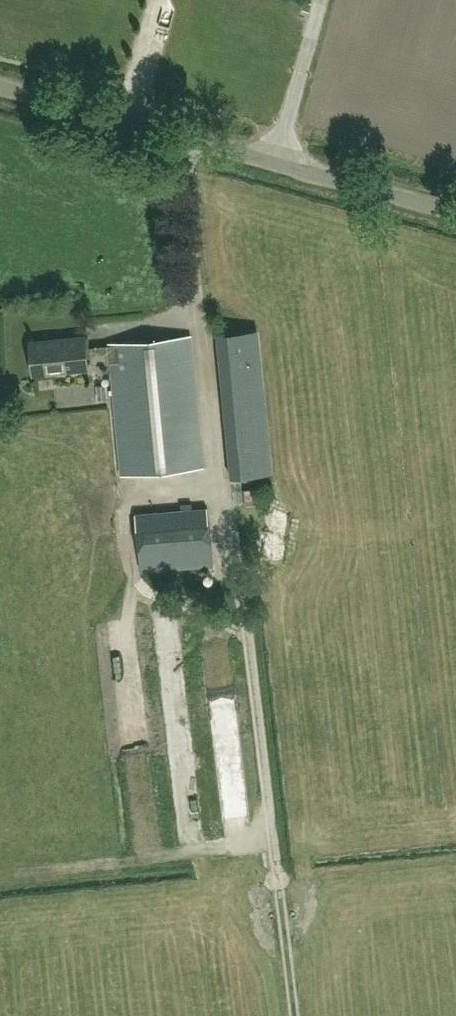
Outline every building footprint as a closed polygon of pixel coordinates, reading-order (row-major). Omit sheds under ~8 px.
[(234,478),(274,474),(259,331),(219,335),(234,478)] [(124,477),(204,469),(191,337),(111,345),(111,347),(88,349),(86,338),(31,343),(34,375),(90,370),(89,366),(113,363),(124,477)] [(141,571),(213,565),(207,507),(135,513),(141,571)]
